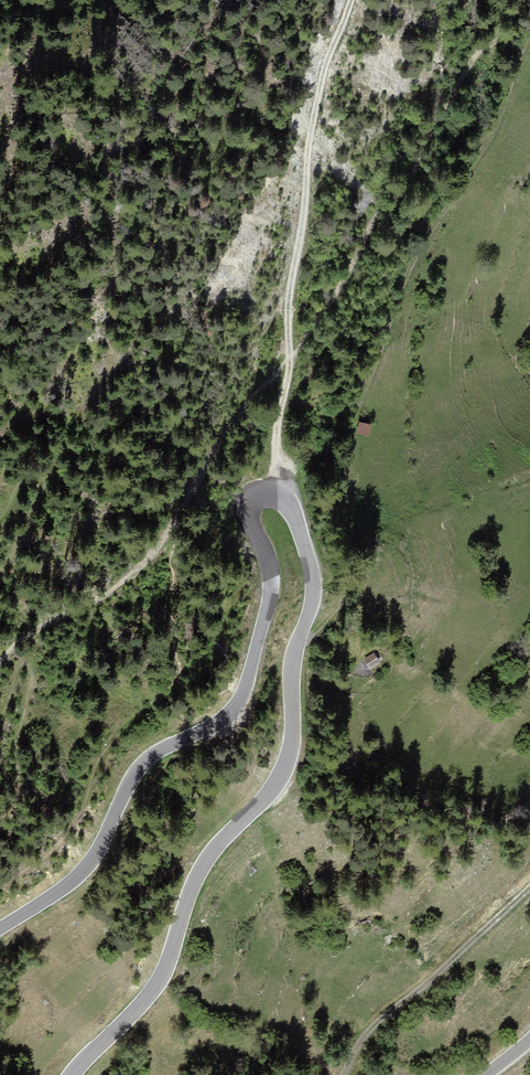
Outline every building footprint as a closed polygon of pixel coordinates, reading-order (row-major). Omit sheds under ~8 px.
[(370,424),(359,422),(357,433),(368,435),(370,424)] [(374,652),(364,658),(370,668),(380,662),(374,652)]
